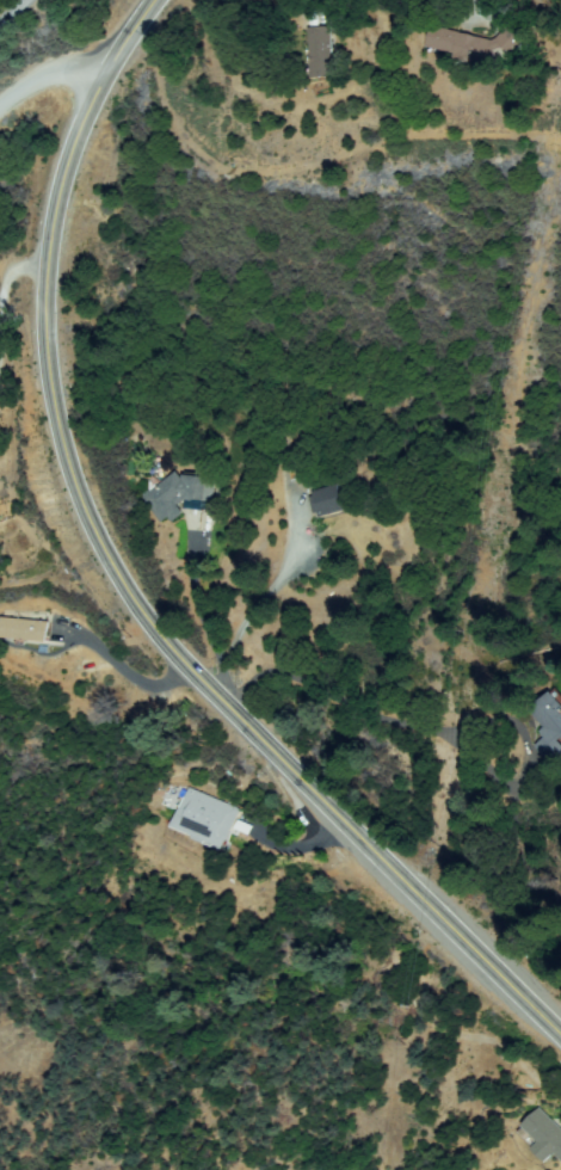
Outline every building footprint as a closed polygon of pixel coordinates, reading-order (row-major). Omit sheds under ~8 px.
[(528,47),(520,54),(516,50),(511,55),(495,39),(510,26),(528,47)] [(329,75),(313,76),(309,30),(327,29),(329,75)] [(488,67),(455,57),(456,54),(429,48),(433,29),(494,44),(488,67)] [(174,476),(215,478),(215,501),(186,500),(178,506),(184,516),(173,523),(168,516),(162,521),(146,497),(174,476)] [(319,518),(313,492),(338,486),(344,512),(319,518)] [(47,623),(44,642),(0,638),(1,618),(47,623)] [(554,691),(560,699),(560,743),(560,744),(560,745),(560,756),(554,763),(537,745),(550,733),(531,712),(554,691)] [(174,826),(191,790),(239,812),(221,849),(174,826)] [(540,1110),(560,1131),(560,1157),(556,1152),(549,1160),(535,1147),(540,1141),(524,1126),(540,1110)]
